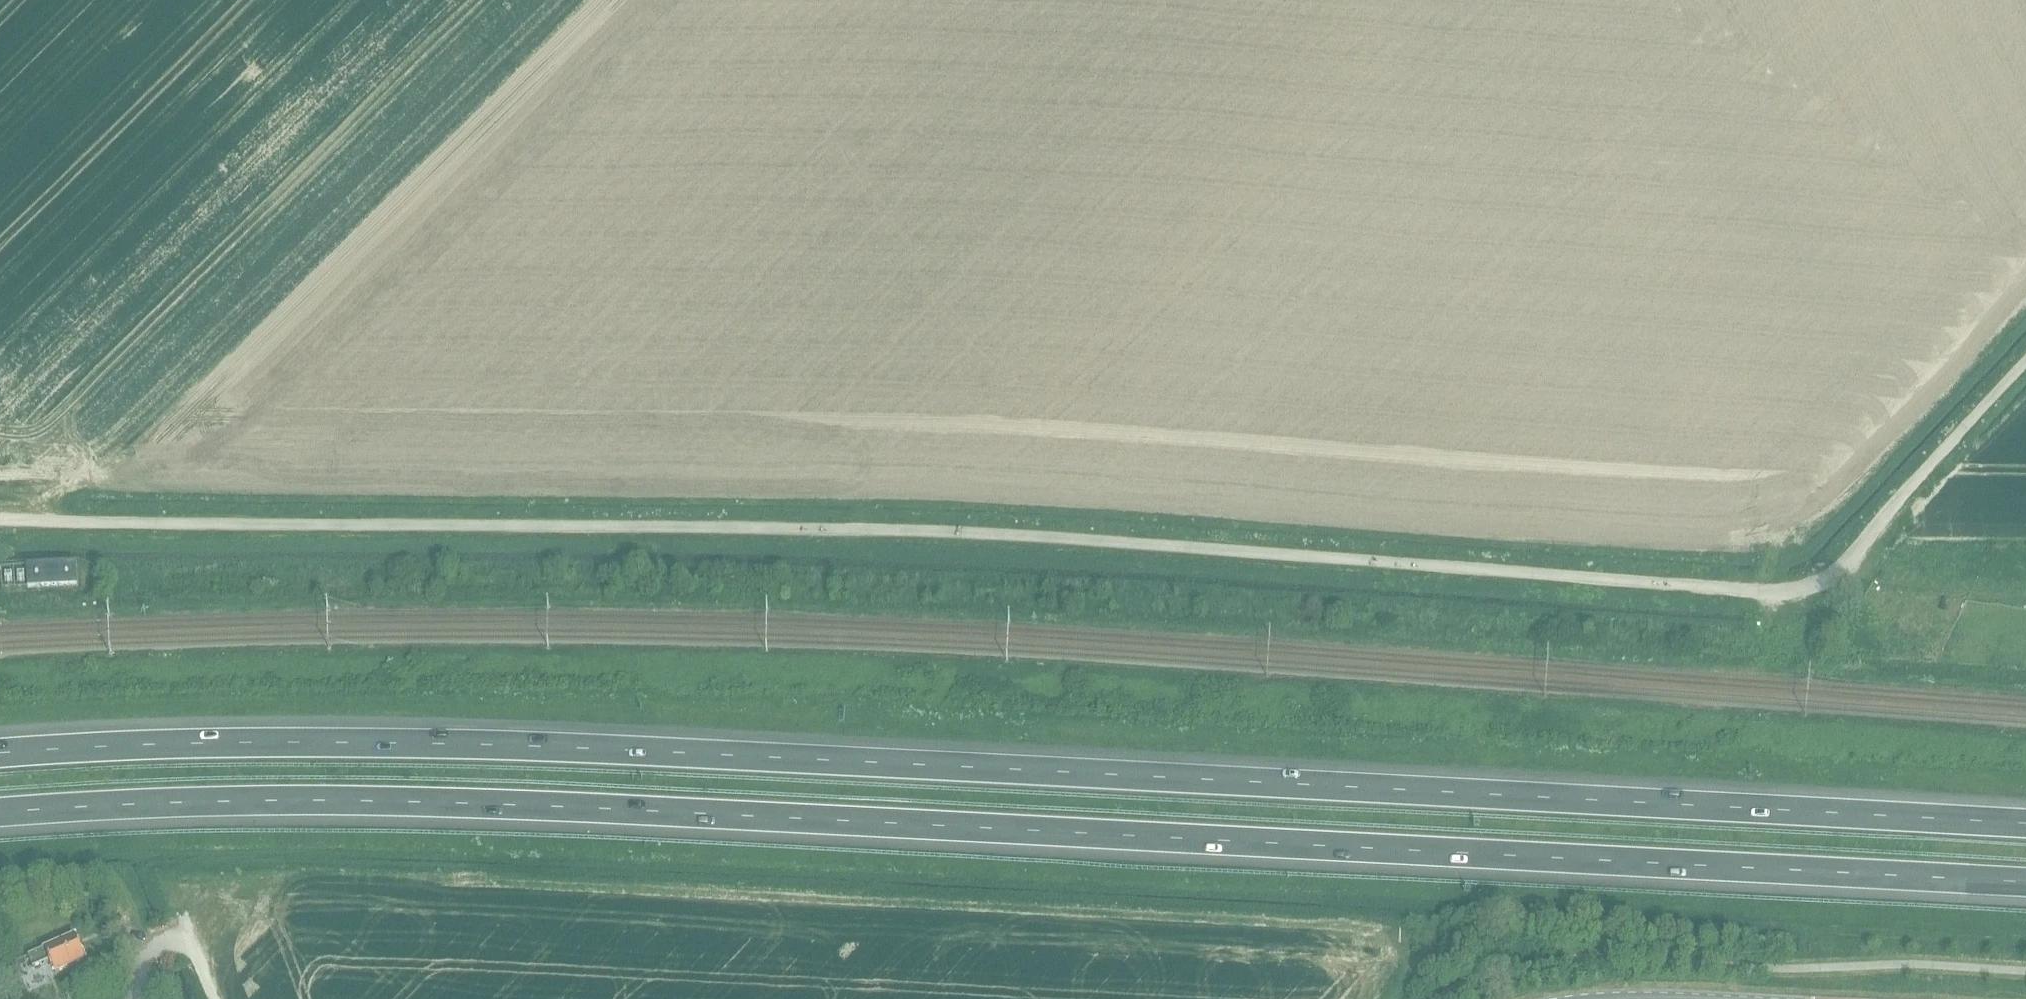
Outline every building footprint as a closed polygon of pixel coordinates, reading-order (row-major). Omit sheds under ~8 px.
[(76,563),(26,565),(27,585),(77,583),(76,563)] [(55,973),(85,959),(75,935),(28,956),(33,967),(49,960),(55,973)]
